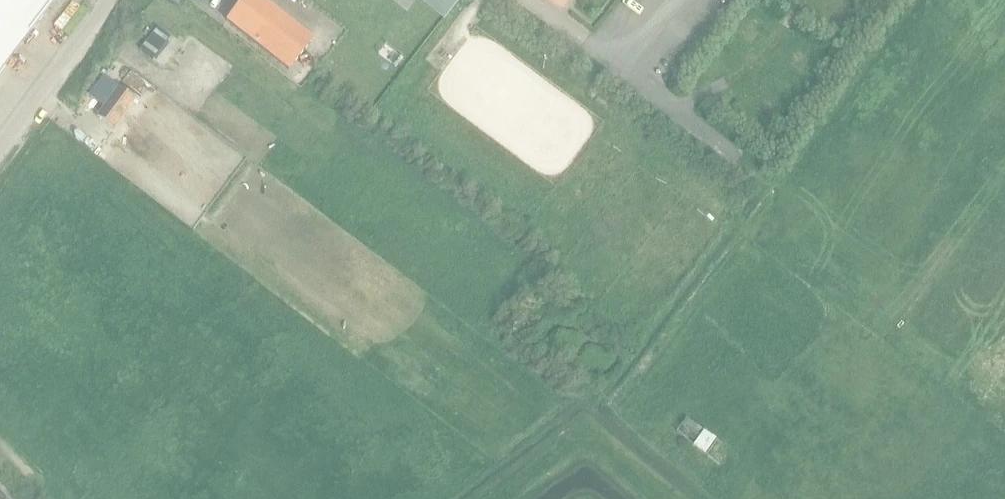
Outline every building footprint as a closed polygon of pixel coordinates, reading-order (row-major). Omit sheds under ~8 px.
[(29,34),(54,0),(0,0),(0,73),(29,34)] [(226,22),(289,72),(313,40),(262,0),(243,0),(226,22)] [(560,9),(567,0),(549,0),(560,9)] [(170,38),(157,28),(139,50),(152,60),(170,38)] [(96,116),(113,129),(134,99),(118,87),(96,116)]
